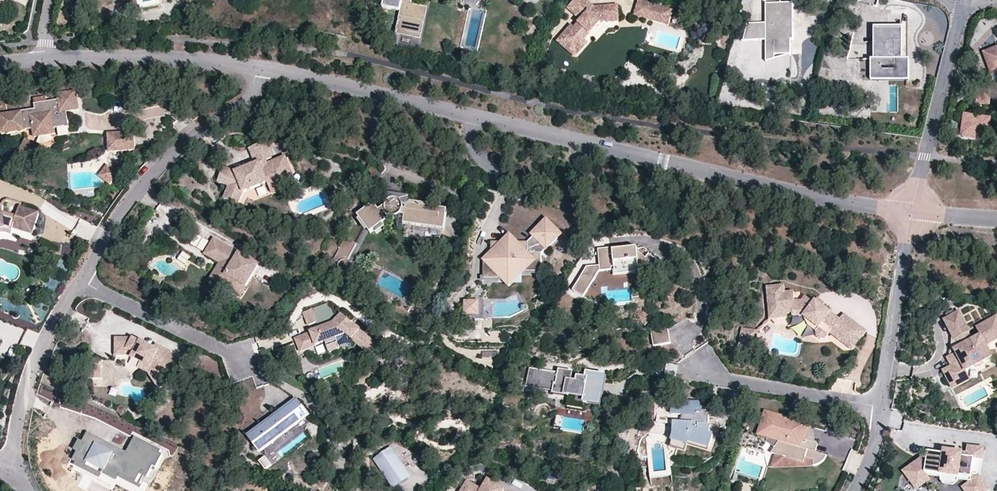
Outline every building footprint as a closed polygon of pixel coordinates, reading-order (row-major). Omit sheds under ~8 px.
[(3,12),(1,2),(10,0),(0,0),(0,13),(3,12)] [(403,0),(385,0),(383,7),(401,11),(403,0)] [(401,11),(397,29),(412,33),(415,20),(420,21),(423,7),(412,4),(413,0),(403,0),(401,11)] [(618,5),(602,6),(594,6),(587,0),(576,0),(569,8),(582,20),(575,28),(572,25),(563,35),(575,45),(580,40),(586,39),(602,22),(619,21),(618,5)] [(657,7),(641,1),(636,16),(653,21),(657,7)] [(774,5),(766,5),(766,24),(766,30),(760,30),(760,41),(766,41),(766,69),(792,69),(792,41),(794,41),(794,5),(780,5),(774,5)] [(412,33),(397,29),(396,34),(422,40),(429,8),(423,7),(420,21),(415,20),(412,33)] [(674,12),(657,7),(653,21),(669,27),(674,12)] [(766,30),(766,24),(748,24),(744,41),(760,41),(760,30),(766,30)] [(883,27),(875,27),(875,60),(872,60),(872,76),(908,76),(908,60),(903,60),(903,27),(883,27)] [(575,45),(563,35),(558,41),(576,57),(589,42),(586,39),(580,40),(575,45)] [(985,54),(994,76),(996,75),(996,50),(985,54)] [(822,73),(860,74),(860,59),(822,58),(822,73)] [(0,115),(0,123),(2,135),(33,129),(35,138),(56,134),(55,129),(69,126),(68,119),(67,111),(79,109),(76,91),(58,94),(58,100),(47,102),(35,104),(36,109),(0,115)] [(989,92),(977,91),(977,104),(989,104),(989,92)] [(984,118),(964,115),(961,135),(981,138),(984,118)] [(134,132),(108,133),(109,151),(135,150),(134,132)] [(38,146),(26,140),(20,152),(32,157),(38,146)] [(283,183),(282,179),(293,174),(286,157),(268,164),(267,161),(273,159),(266,142),(250,149),(256,165),(247,168),(236,173),(230,187),(224,199),(237,205),(243,192),(268,182),(270,188),(283,183)] [(108,165),(99,176),(110,184),(119,174),(108,165)] [(236,173),(225,168),(218,182),(230,187),(236,173)] [(296,183),(293,174),(282,179),(283,183),(270,188),(272,193),(296,184),(296,183)] [(347,190),(341,187),(339,193),(344,196),(347,190)] [(375,203),(358,216),(360,219),(359,220),(367,231),(369,230),(371,233),(375,230),(377,234),(387,227),(384,223),(388,221),(384,216),(388,213),(391,216),(394,217),(397,217),(401,216),(404,209),(404,207),(403,204),(401,201),(399,200),(396,199),(394,200),(391,200),(389,202),(387,204),(386,206),(380,211),(375,203)] [(448,211),(407,204),(406,209),(404,209),(401,216),(405,216),(404,224),(445,230),(448,211)] [(6,229),(13,232),(14,229),(32,234),(39,212),(19,207),(16,216),(4,212),(3,207),(0,207),(0,230),(6,229)] [(79,219),(73,233),(91,240),(96,226),(79,219)] [(562,235),(548,220),(544,223),(559,238),(562,235)] [(559,238),(544,223),(532,235),(534,236),(528,243),(517,242),(513,243),(513,244),(506,245),(507,243),(503,243),(498,243),(492,242),(491,254),(494,254),(494,261),(484,261),(484,279),(499,280),(499,275),(499,271),(521,271),(521,272),(524,272),(542,272),(542,254),(547,249),(547,250),(559,238)] [(445,230),(404,224),(404,226),(445,233),(445,230)] [(510,235),(503,243),(507,243),(506,245),(513,244),(513,243),(517,242),(510,235)] [(219,270),(217,268),(210,279),(221,285),(230,290),(233,284),(239,283),(246,287),(258,266),(236,252),(214,239),(205,253),(220,262),(223,264),(219,270)] [(350,262),(347,260),(356,244),(345,239),(334,261),(339,263),(339,266),(339,268),(340,270),(342,272),(344,272),(346,272),(348,271),(350,270),(351,268),(352,266),(352,264),(350,262)] [(611,250),(599,250),(600,266),(600,272),(612,271),(612,269),(614,269),(614,275),(635,274),(639,269),(647,276),(658,262),(650,255),(646,259),(638,253),(632,253),(631,250),(613,251),(613,254),(611,254),(611,250)] [(600,272),(600,266),(588,267),(584,274),(594,281),(600,272)] [(510,287),(524,272),(521,272),(521,271),(499,271),(499,275),(510,287)] [(594,281),(584,274),(573,291),(584,298),(594,281)] [(240,296),(246,287),(239,283),(233,284),(230,290),(240,296)] [(857,344),(868,331),(845,313),(840,319),(815,300),(814,303),(805,296),(800,300),(793,299),(792,292),(784,293),(783,286),(769,288),(770,297),(767,298),(768,308),(774,307),(776,319),(788,317),(787,313),(793,314),(793,316),(804,317),(819,328),(816,332),(817,337),(821,340),(825,339),(830,333),(835,327),(857,344)] [(479,315),(479,302),(466,302),(466,315),(479,315)] [(322,313),(320,305),(314,307),(317,315),(322,313)] [(333,324),(328,311),(322,313),(317,315),(321,328),(333,324)] [(996,339),(996,319),(976,330),(980,337),(970,342),(966,336),(969,334),(958,313),(945,320),(956,340),(958,338),(962,346),(960,348),(955,350),(957,353),(948,358),(953,366),(944,371),(949,380),(965,371),(966,372),(991,358),(985,346),(996,339)] [(379,347),(342,315),(334,324),(333,324),(321,328),(296,337),(298,342),(300,350),(325,342),(329,353),(340,349),(336,338),(347,334),(371,356),(379,347)] [(819,328),(804,317),(808,326),(816,332),(819,328)] [(671,343),(668,326),(651,329),(654,346),(671,343)] [(835,327),(830,333),(853,351),(857,344),(835,327)] [(756,347),(758,331),(742,329),(740,345),(756,347)] [(141,343),(134,339),(129,347),(116,347),(116,356),(129,356),(142,363),(154,370),(160,379),(163,377),(168,384),(185,372),(171,353),(166,350),(163,355),(159,352),(159,351),(154,348),(149,345),(142,341),(141,343)] [(129,347),(134,339),(116,339),(116,347),(129,347)] [(163,355),(166,350),(156,345),(154,348),(159,351),(159,352),(163,355)] [(161,390),(168,384),(163,377),(160,379),(154,370),(142,363),(139,368),(150,374),(161,390)] [(90,379),(102,379),(102,367),(100,367),(92,368),(90,368),(90,379)] [(536,381),(537,370),(532,370),(529,389),(558,393),(558,390),(543,388),(544,382),(536,381)] [(602,402),(606,375),(589,372),(589,378),(580,377),(579,382),(573,381),(574,373),(561,371),(561,374),(560,376),(546,374),(547,372),(537,370),(536,381),(544,382),(543,388),(558,390),(558,393),(588,398),(592,398),(592,400),(602,402)] [(965,371),(949,380),(953,388),(970,379),(966,372),(965,371)] [(274,438),(293,423),(295,426),(309,416),(295,398),(274,413),(276,416),(250,436),(262,451),(276,440),(274,438)] [(675,424),(674,434),(689,439),(688,442),(710,449),(714,435),(709,434),(710,430),(710,425),(709,425),(710,417),(707,416),(696,415),(696,411),(703,412),(703,402),(688,401),(688,402),(683,401),(683,399),(679,399),(679,401),(674,401),(672,424),(675,424)] [(812,426),(767,413),(761,431),(770,433),(768,439),(767,442),(775,447),(772,453),(778,455),(805,463),(807,458),(814,461),(814,467),(817,466),(821,465),(823,463),(828,456),(816,453),(812,452),(814,447),(811,446),(813,441),(808,440),(812,426)] [(310,417),(309,416),(295,426),(293,423),(274,438),(276,440),(262,451),(263,453),(310,417)] [(816,444),(812,426),(808,440),(813,441),(811,446),(814,447),(812,452),(816,453),(819,445),(816,444)] [(129,450),(90,430),(83,444),(85,444),(82,451),(80,450),(75,460),(79,462),(77,464),(87,469),(90,462),(120,478),(122,474),(138,482),(143,472),(149,476),(154,466),(157,468),(164,454),(161,453),(162,450),(136,437),(129,450)] [(689,439),(674,434),(670,447),(686,452),(688,442),(689,439)] [(82,451),(85,444),(83,444),(80,442),(78,446),(77,448),(80,450),(82,451)] [(980,478),(984,450),(969,447),(968,455),(968,459),(945,455),(929,453),(928,460),(923,459),(909,470),(917,480),(926,473),(927,474),(942,476),(942,479),(945,483),(955,484),(959,481),(972,483),(964,489),(966,490),(990,490),(980,478)] [(375,459),(393,484),(408,474),(391,449),(375,459)] [(805,463),(778,455),(773,468),(814,467),(814,461),(807,458),(805,463)] [(272,466),(266,457),(260,462),(266,470),(272,466)] [(909,470),(905,473),(918,490),(931,480),(927,474),(926,473),(917,480),(909,470)] [(393,484),(395,488),(410,478),(408,474),(393,484)] [(489,480),(483,490),(468,482),(463,490),(508,490),(489,480)]
